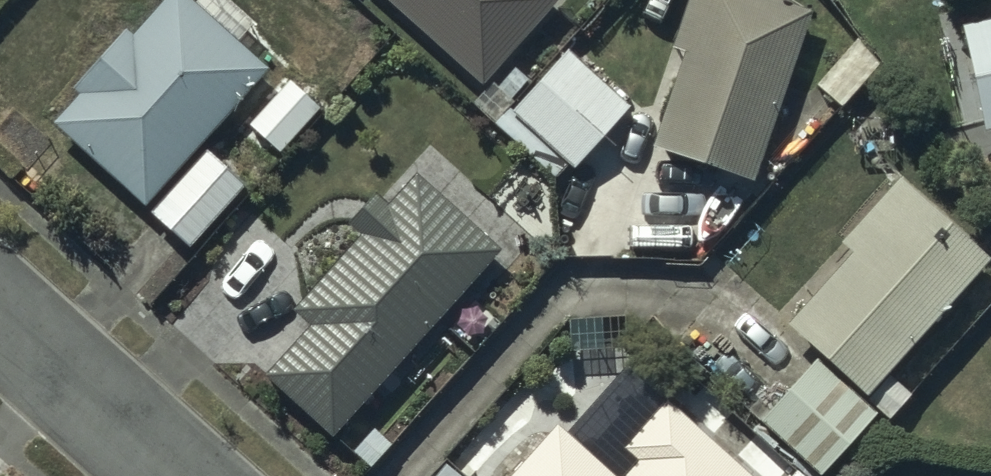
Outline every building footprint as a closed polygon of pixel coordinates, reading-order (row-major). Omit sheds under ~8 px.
[(267,66),(190,0),(160,0),(131,32),(125,27),(71,87),(77,93),(50,124),(143,206),(267,66)] [(481,85),(558,0),(388,0),(481,85)] [(672,47),(683,51),(652,146),(752,179),(811,10),(784,0),(688,0),(672,47)] [(960,23),(983,129),(990,127),(990,17),(960,23)] [(566,48),(509,110),(572,168),(629,106),(566,48)] [(320,106),(290,79),(248,126),(278,153),(320,106)] [(242,186),(204,151),(149,211),(187,245),(242,186)] [(386,204),(373,193),(348,222),(360,233),(292,308),(312,325),(268,376),(333,434),(497,246),(415,172),(386,204)] [(785,322),(820,355),(814,360),(760,418),(821,474),(880,411),(889,419),(912,394),(887,374),(990,256),(900,176),(839,242),(850,252),(785,322)] [(980,186),(990,199),(990,177),(980,186)] [(667,398),(623,447),(635,458),(619,475),(752,475),(667,398)] [(507,475),(616,475),(558,423),(507,475)]
